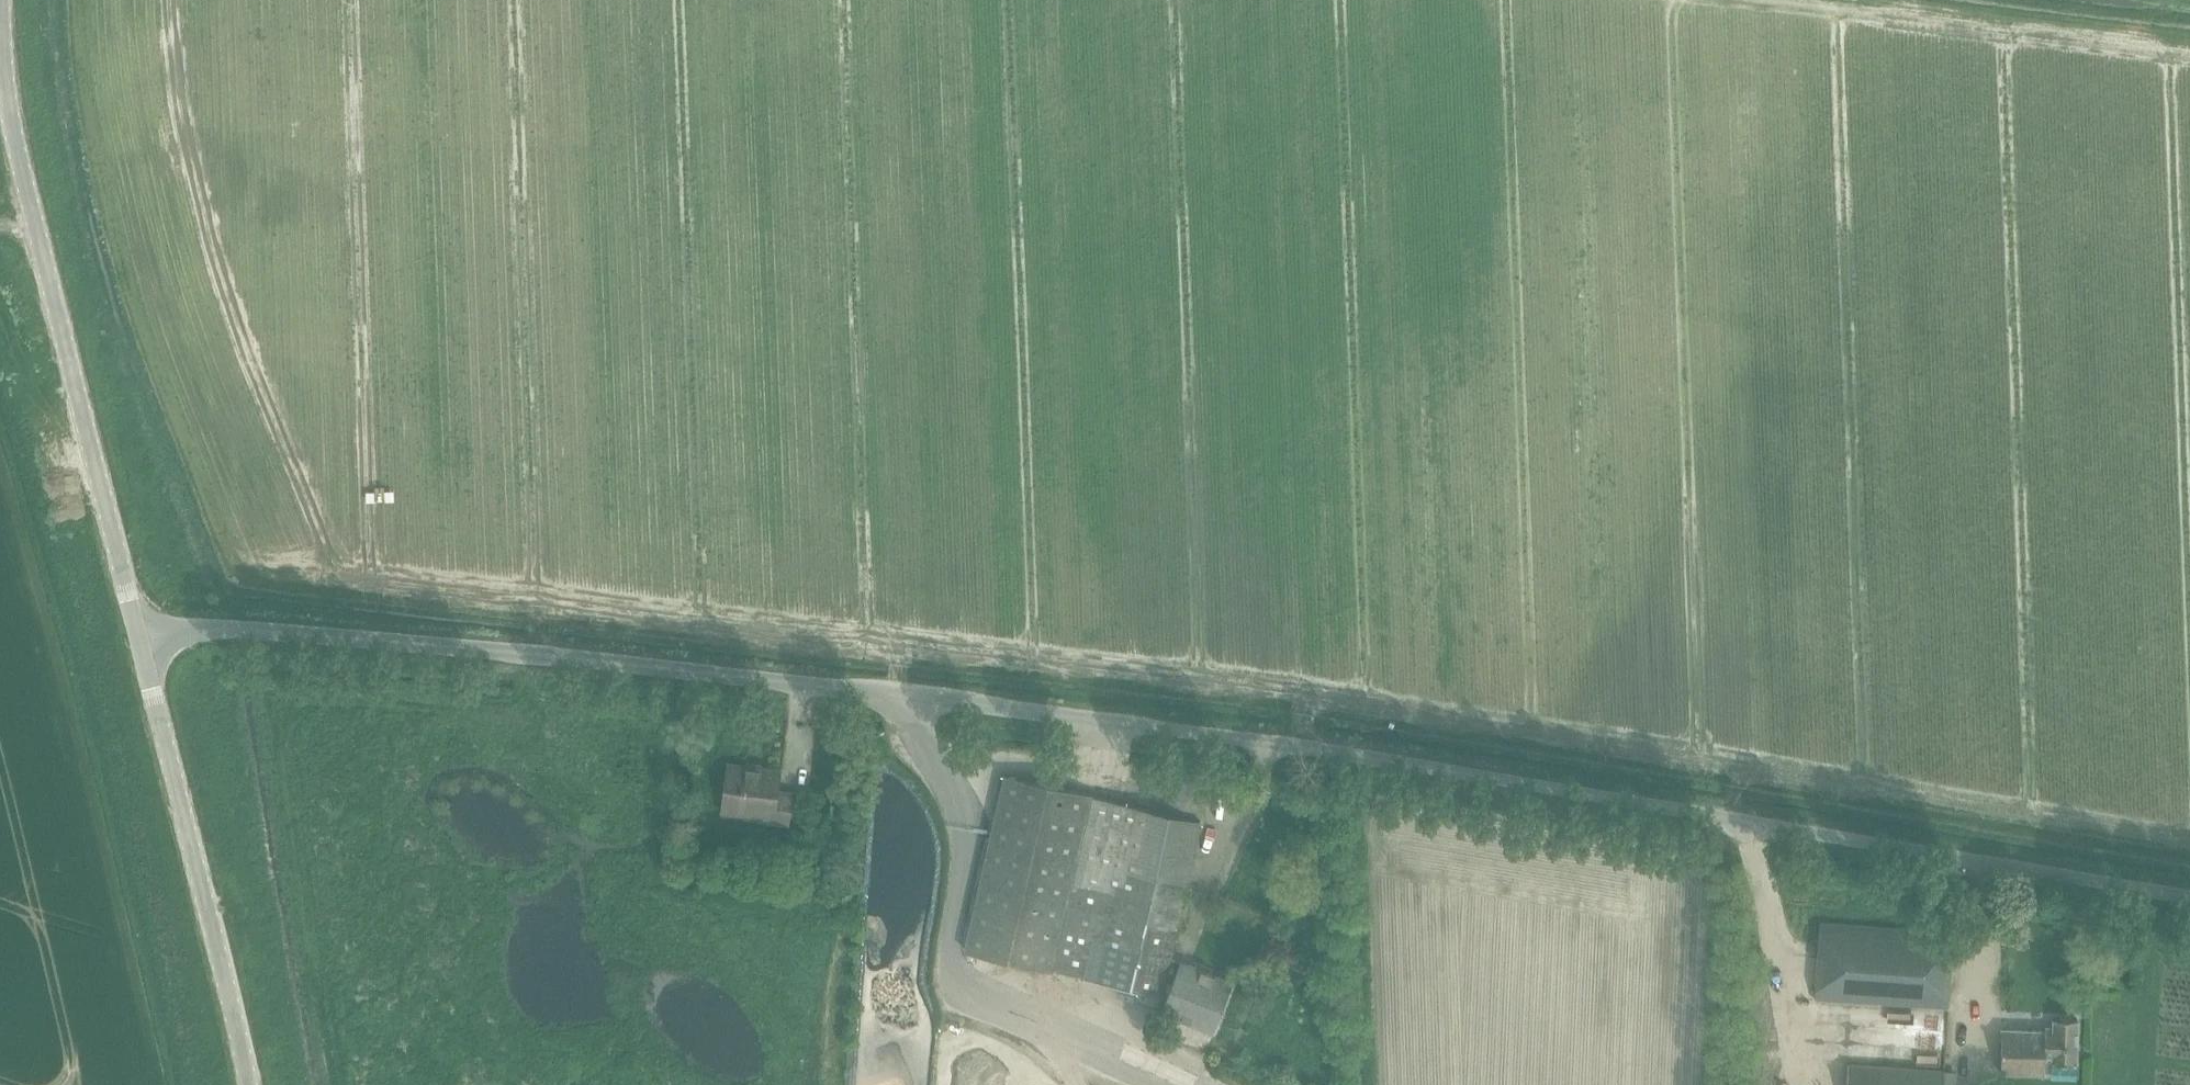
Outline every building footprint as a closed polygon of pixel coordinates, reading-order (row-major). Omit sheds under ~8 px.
[(728,764),(724,801),(723,812),(758,816),(758,823),(787,827),(792,793),(777,791),(780,770),(728,764)] [(1213,1031),(1224,1004),(1233,982),(1171,957),(1201,823),(1006,776),(965,950),(1140,990),(1136,1000),(1213,1031)] [(1948,1007),(1952,953),(1954,931),(1820,922),(1815,998),(1948,1007)] [(2076,1062),(2076,1040),(2077,1018),(2054,1017),(2053,1031),(2002,1029),(2001,1072),(2044,1073),(2045,1055),(2053,1055),(2052,1061),(2076,1062)] [(1945,1070),(1851,1065),(1849,1084),(1944,1084),(1945,1070)] [(1027,1066),(1024,1079),(1050,1084),(1053,1071),(1027,1066)]
